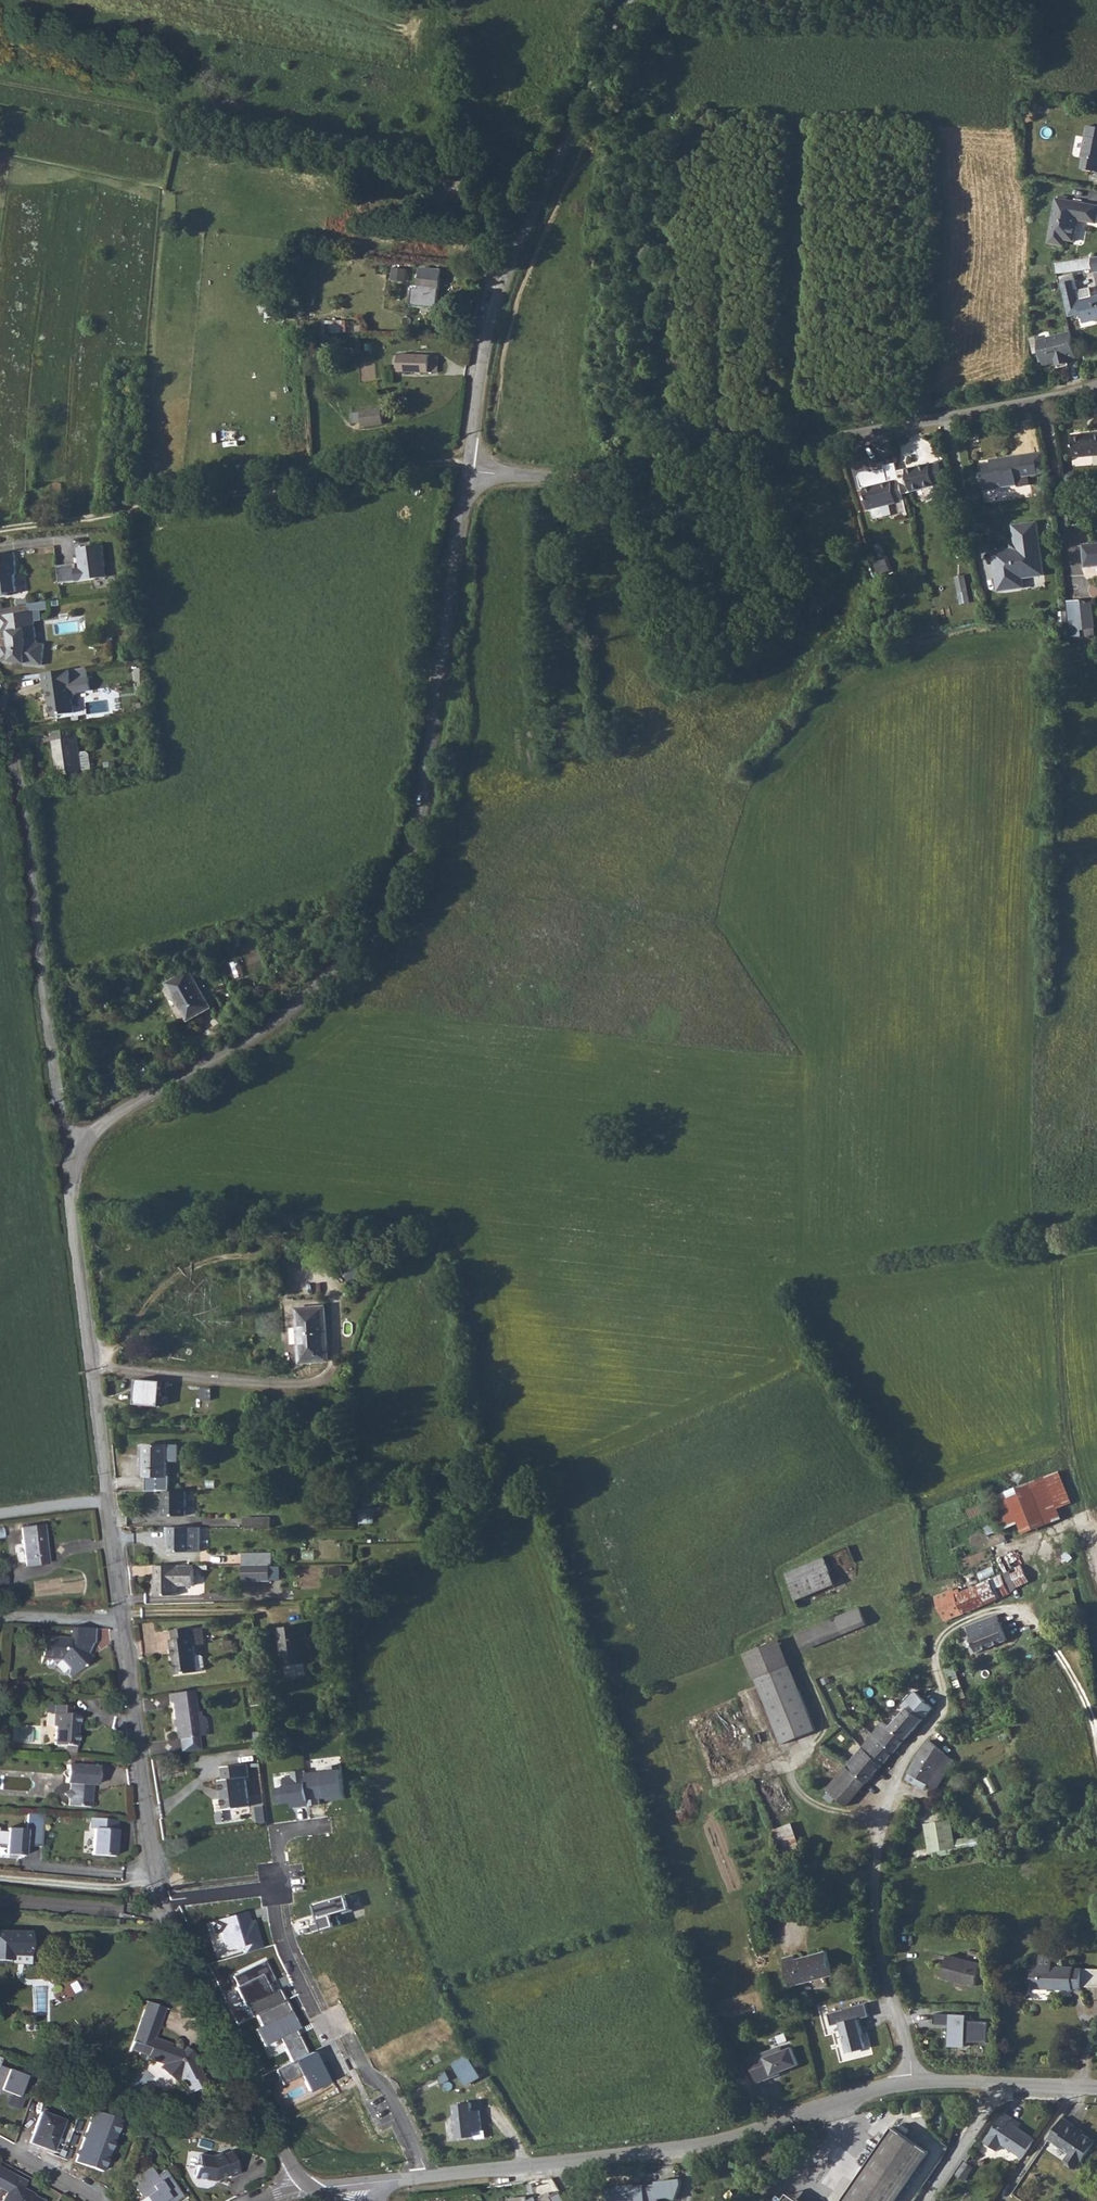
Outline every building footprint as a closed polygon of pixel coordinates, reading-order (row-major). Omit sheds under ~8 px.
[(1084,125),(1078,156),(1081,156),(1079,168),(1096,171),(1096,127),(1084,125)] [(1096,221),(1096,206),(1056,198),(1047,242),(1063,245),(1064,239),(1074,240),(1077,225),(1075,223),(1076,219),(1096,223),(1096,221)] [(404,200),(404,202),(398,201),(396,212),(402,213),(401,213),(407,214),(410,201),(404,200)] [(1078,292),(1075,279),(1073,272),(1060,275),(1061,281),(1061,282),(1070,318),(1082,315),(1084,325),(1096,322),(1096,299),(1093,300),(1078,304),(1076,293),(1078,292)] [(413,300),(432,300),(433,282),(414,281),(413,300)] [(1078,292),(1076,293),(1078,304),(1093,300),(1090,290),(1078,292)] [(273,302),(264,302),(265,318),(274,317),(273,302)] [(313,327),(298,327),(298,337),(317,337),(317,331),(313,331),(313,327)] [(1075,360),(1069,332),(1039,339),(1045,366),(1056,363),(1057,368),(1069,365),(1067,362),(1075,360)] [(398,374),(439,372),(439,357),(429,357),(429,355),(398,356),(398,374)] [(358,424),(360,438),(381,436),(380,421),(358,424)] [(1096,451),(1096,427),(1067,432),(1070,455),(1096,451)] [(291,451),(276,453),(276,450),(271,450),(272,461),(292,460),(291,451)] [(1037,472),(1044,471),(1041,450),(1034,451),(1037,472)] [(1017,475),(1037,472),(1034,451),(1009,454),(1010,458),(989,461),(981,462),(985,487),(1018,483),(1017,475)] [(933,468),(932,467),(908,472),(914,496),(939,490),(938,488),(947,486),(942,466),(933,468)] [(906,501),(902,484),(895,485),(895,483),(866,490),(871,513),(900,506),(899,503),(906,501)] [(1035,520),(1011,523),(1014,547),(990,551),(997,591),(1016,588),(1015,577),(1044,573),(1035,520)] [(1083,543),(1085,566),(1096,564),(1096,541),(1083,543)] [(81,563),(60,566),(62,583),(106,577),(102,545),(78,549),(81,563)] [(0,555),(0,598),(7,597),(7,594),(17,593),(15,578),(17,575),(15,553),(0,555)] [(879,566),(883,578),(892,575),(888,563),(879,566)] [(1083,603),(1083,598),(1069,600),(1075,632),(1088,636),(1083,603)] [(1083,603),(1088,636),(1096,638),(1096,630),(1093,602),(1083,603)] [(0,615),(0,631),(8,630),(10,645),(0,644),(0,657),(39,665),(43,644),(36,643),(32,611),(0,615)] [(73,698),(79,692),(92,690),(89,667),(72,670),(59,671),(60,686),(47,687),(48,697),(52,696),(53,714),(75,712),(73,698)] [(59,671),(44,673),(45,687),(47,687),(60,686),(59,671)] [(77,729),(53,732),(56,757),(60,756),(62,775),(82,772),(77,729)] [(91,769),(90,756),(87,754),(80,754),(82,772),(89,772),(91,769)] [(191,969),(166,981),(184,1020),(209,1008),(191,969)] [(354,1264),(345,1274),(356,1284),(365,1275),(354,1264)] [(326,1308),(300,1308),(301,1361),(327,1361),(326,1308)] [(158,1385),(133,1383),(131,1409),(156,1410),(158,1385)] [(167,1447),(144,1447),(144,1479),(146,1479),(146,1494),(163,1494),(169,1494),(169,1479),(166,1479),(167,1447)] [(1047,1478),(985,1505),(1002,1545),(1064,1518),(1047,1478)] [(169,1494),(163,1494),(163,1518),(186,1518),(186,1494),(169,1494)] [(1002,1545),(985,1505),(982,1506),(999,1546),(1002,1545)] [(361,1522),(374,1522),(374,1507),(361,1506),(361,1522)] [(47,1562),(42,1525),(21,1527),(26,1564),(47,1562)] [(200,1531),(164,1532),(164,1539),(167,1539),(167,1556),(200,1556),(200,1531)] [(968,1559),(970,1563),(995,1552),(993,1548),(968,1559)] [(970,1563),(979,1585),(1004,1574),(995,1552),(970,1563)] [(267,1568),(269,1568),(269,1557),(241,1557),(241,1568),(267,1568)] [(824,1557),(785,1573),(799,1608),(839,1592),(824,1557)] [(1004,1574),(979,1585),(987,1605),(1009,1596),(1019,1586),(1044,1575),(1039,1560),(1004,1574)] [(268,1583),(267,1568),(241,1568),(241,1583),(268,1583)] [(193,1570),(154,1570),(155,1587),(152,1587),(152,1599),(178,1599),(178,1589),(193,1589),(193,1570)] [(979,1585),(961,1592),(955,1594),(964,1614),(987,1605),(979,1585)] [(955,1591),(936,1599),(947,1624),(950,1623),(951,1619),(964,1614),(955,1594),(955,1591)] [(804,1649),(869,1624),(862,1606),(797,1631),(804,1649)] [(986,1621),(996,1647),(1016,1638),(1009,1625),(1005,1626),(999,1616),(986,1621)] [(980,1654),(996,1647),(986,1621),(970,1627),(980,1654)] [(96,1641),(97,1628),(73,1626),(72,1636),(46,1635),(45,1656),(65,1657),(73,1665),(72,1673),(75,1677),(94,1657),(84,1647),(90,1641),(96,1641)] [(307,1644),(305,1628),(279,1631),(284,1671),(308,1668),(305,1644),(307,1644)] [(175,1677),(196,1676),(194,1647),(198,1647),(197,1633),(196,1633),(196,1631),(191,1631),(191,1629),(171,1631),(171,1639),(169,1639),(170,1652),(171,1652),(172,1659),(173,1659),(175,1677)] [(779,1640),(745,1654),(781,1744),(816,1730),(779,1640)] [(197,1738),(193,1692),(187,1693),(168,1695),(169,1704),(172,1704),(175,1740),(197,1738)] [(891,1726),(906,1739),(924,1718),(921,1715),(927,1709),(917,1700),(902,1712),(891,1726)] [(60,1745),(74,1746),(76,1726),(78,1727),(79,1714),(72,1714),(73,1706),(54,1705),(53,1725),(55,1725),(54,1745),(60,1745)] [(873,1735),(893,1753),(906,1739),(891,1726),(886,1721),(873,1735)] [(861,1748),(881,1766),(893,1753),(873,1735),(861,1748)] [(944,1751),(927,1740),(919,1750),(908,1772),(927,1784),(944,1751)] [(60,1756),(74,1757),(74,1746),(60,1745),(60,1756)] [(866,1784),(881,1766),(861,1748),(845,1765),(866,1784)] [(223,1810),(249,1806),(245,1777),(250,1777),(248,1763),(221,1767),(223,1779),(218,1780),(223,1810)] [(94,1785),(96,1768),(64,1765),(62,1783),(67,1783),(67,1789),(62,1793),(66,1798),(65,1806),(88,1807),(89,1791),(87,1791),(88,1785),(94,1785)] [(866,1784),(845,1765),(832,1776),(832,1795),(847,1805),(866,1784)] [(28,1812),(27,1829),(8,1827),(7,1829),(0,1829),(0,1843),(6,1844),(5,1854),(24,1856),(25,1844),(26,1836),(42,1838),(45,1814),(28,1812)] [(117,1821),(89,1818),(88,1829),(92,1829),(90,1855),(114,1857),(117,1821)] [(949,1820),(928,1824),(933,1857),(955,1853),(949,1820)] [(776,1828),(783,1848),(801,1842),(793,1822),(776,1828)] [(42,1838),(26,1836),(25,1844),(41,1846),(42,1838)] [(118,1903),(128,1904),(129,1893),(119,1892),(118,1903)] [(346,1895),(316,1904),(324,1929),(335,1926),(331,1914),(350,1909),(346,1895)] [(251,1921),(249,1912),(218,1920),(226,1950),(241,1946),(243,1953),(259,1949),(258,1946),(262,1945),(256,1920),(251,1921)] [(29,1929),(0,1928),(0,1956),(10,1956),(10,1951),(29,1951),(29,1929)] [(791,1956),(779,1959),(786,1985),(830,1974),(824,1952),(792,1960),(791,1956)] [(976,1982),(981,1960),(945,1952),(940,1974),(976,1982)] [(1082,1989),(1084,1973),(1075,1972),(1076,1970),(1053,1968),(1054,1959),(1043,1958),(1042,1967),(1035,1967),(1033,1989),(1074,1992),(1074,1990),(1082,1991),(1082,1989)] [(256,2015),(284,2001),(278,1990),(272,1993),(267,1984),(273,1981),(263,1962),(234,1978),(238,1986),(235,1988),(244,2006),(247,2004),(253,2016),(256,2015)] [(1084,1973),(1082,1989),(1096,1990),(1096,1974),(1084,1973)] [(198,2066),(197,2056),(188,2048),(182,2049),(173,2045),(176,2040),(158,2033),(170,2004),(149,1995),(130,2041),(139,2045),(135,2053),(144,2056),(146,2051),(150,2053),(151,2056),(167,2061),(165,2064),(182,2080),(185,2078),(189,2085),(192,2084),(195,2093),(212,2085),(202,2066),(198,2066)] [(291,2062),(307,2053),(295,2031),(299,2029),(284,2001),(256,2015),(262,2026),(255,2030),(264,2046),(279,2039),(291,2062)] [(844,2009),(829,2013),(832,2025),(841,2023),(848,2052),(866,2047),(858,2019),(870,2016),(867,2003),(843,2008),(844,2009)] [(986,2044),(987,2022),(964,2021),(964,2015),(933,2013),(934,2024),(948,2024),(946,2048),(962,2050),(963,2043),(986,2044)] [(188,2048),(197,2056),(201,2052),(192,2043),(188,2048)] [(802,2063),(795,2046),(786,2050),(784,2045),(767,2051),(769,2057),(753,2064),(761,2082),(777,2075),(776,2073),(802,2063)] [(769,2057),(767,2051),(751,2057),(753,2064),(769,2057)] [(300,2075),(308,2091),(325,2082),(309,2052),(307,2053),(291,2062),(275,2070),(283,2084),(300,2075)] [(467,2056),(452,2065),(464,2086),(480,2078),(467,2056)] [(18,2097),(26,2073),(0,2063),(0,2090),(18,2097)] [(455,2102),(457,2136),(476,2135),(476,2130),(482,2129),(481,2107),(473,2107),(472,2100),(455,2102)] [(93,2108),(75,2161),(104,2171),(122,2119),(93,2108)] [(52,2148),(63,2117),(41,2110),(30,2140),(52,2148)] [(1018,2159),(1031,2141),(1006,2124),(1010,2120),(1001,2113),(981,2142),(995,2152),(999,2146),(1018,2159)] [(1074,2128),(1059,2118),(1044,2141),(1064,2155),(1058,2164),(1069,2172),(1075,2163),(1077,2165),(1092,2144),(1072,2130),(1074,2128)] [(924,2146),(888,2123),(839,2200),(889,2200),(924,2146)] [(244,2171),(236,2149),(235,2148),(226,2151),(226,2149),(217,2152),(204,2149),(202,2161),(200,2161),(198,2173),(219,2177),(233,2172),(234,2174),(244,2171)] [(179,2200),(170,2187),(179,2181),(170,2167),(162,2173),(156,2165),(143,2173),(147,2179),(140,2184),(147,2195),(149,2193),(154,2200),(178,2200),(179,2200)] [(0,2200),(43,2200),(32,2195),(34,2192),(12,2181),(0,2174),(0,2196),(2,2197),(0,2200)] [(679,2177),(641,2184),(602,2186),(601,2200),(659,2200),(660,2197),(669,2198),(676,2198),(681,2183),(679,2177)] [(179,2200),(188,2194),(179,2181),(170,2187),(179,2200)] [(559,2190),(550,2194),(548,2192),(537,2198),(535,2194),(528,2199),(527,2194),(508,2197),(508,2199),(498,2200),(567,2200),(559,2190)]
